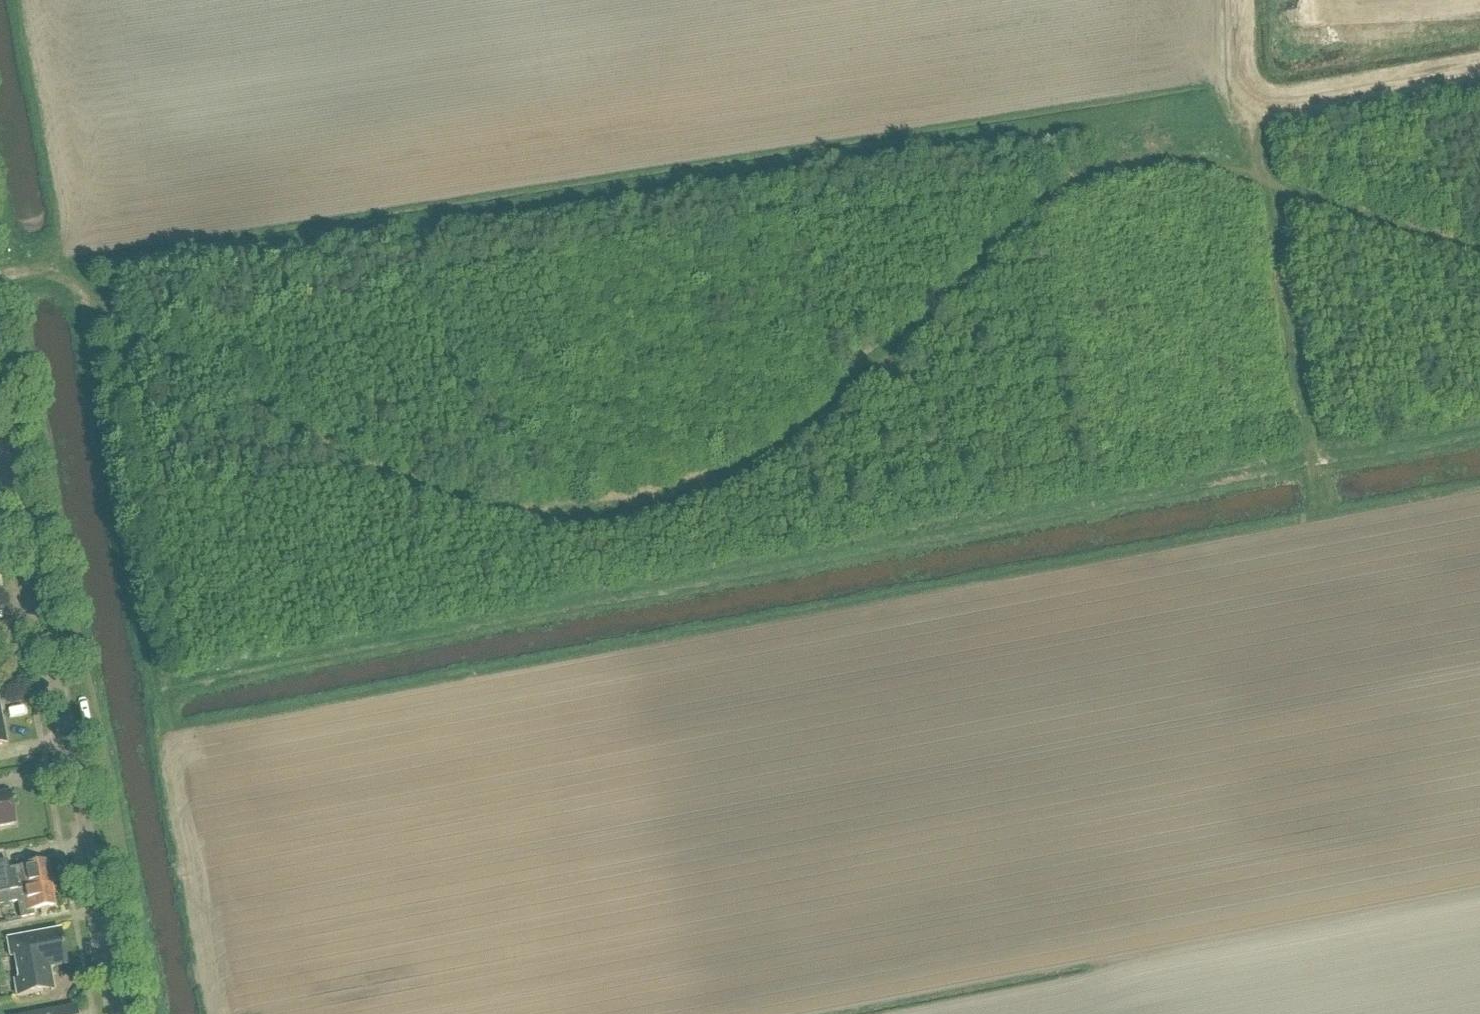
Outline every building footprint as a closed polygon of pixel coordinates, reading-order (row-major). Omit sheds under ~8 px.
[(10,795),(0,797),(0,829),(15,826),(10,795)] [(49,887),(45,866),(12,873),(10,863),(0,865),(0,895),(4,894),(5,896),(14,894),(49,887)] [(0,895),(0,909),(19,905),(23,921),(34,919),(33,914),(54,910),(49,887),(14,894),(5,896),(4,894),(0,895)] [(66,965),(60,934),(10,943),(13,959),(18,958),(22,982),(15,983),(18,998),(53,992),(49,968),(66,965)]
